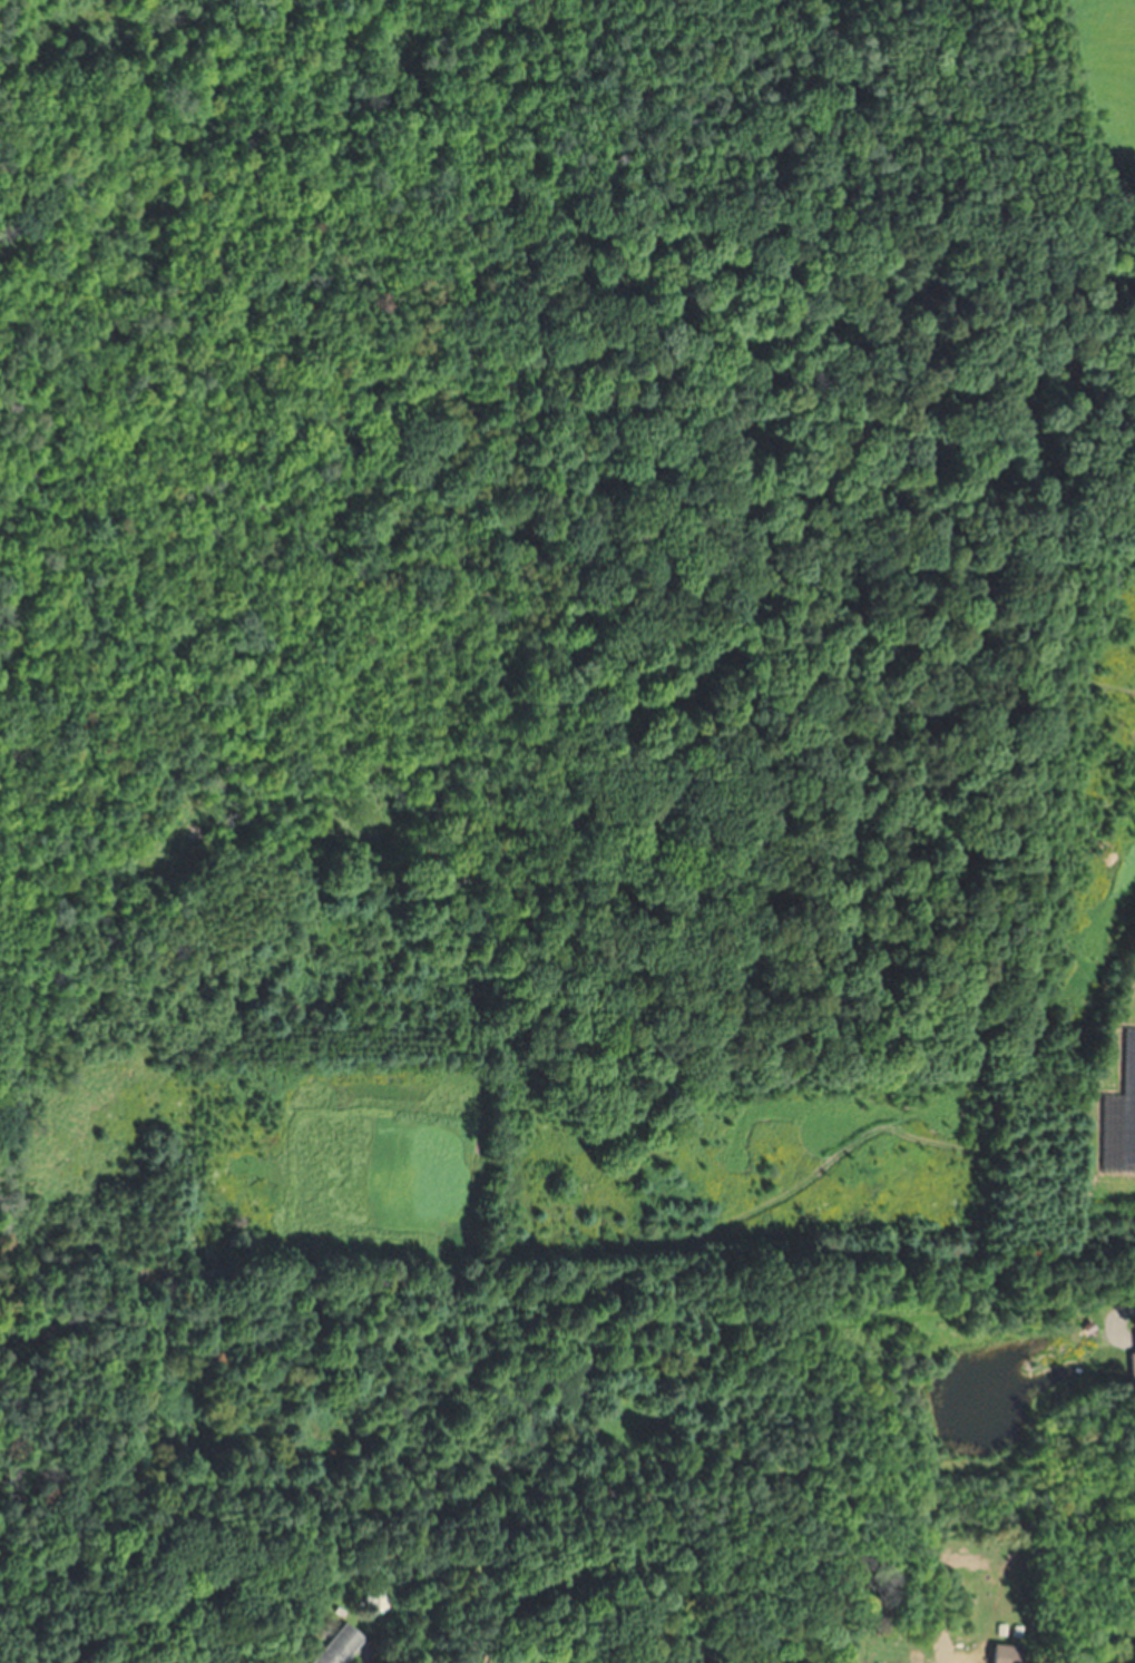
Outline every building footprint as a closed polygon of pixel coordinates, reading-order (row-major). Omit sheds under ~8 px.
[(365,1636),(343,1621),(315,1662),(347,1662),(365,1636)] [(1017,1649),(986,1646),(985,1662),(1016,1662),(1017,1649)]
